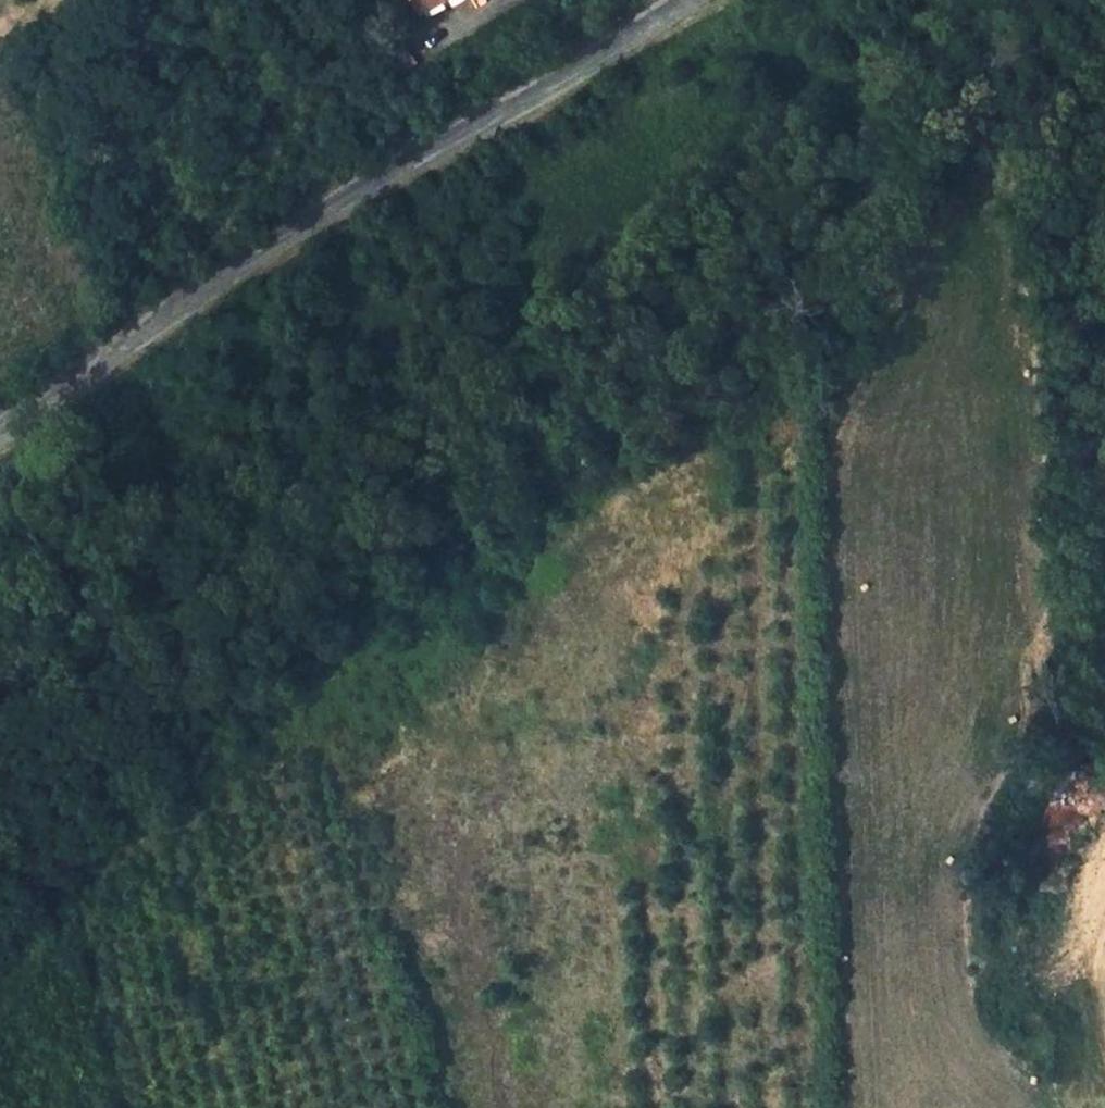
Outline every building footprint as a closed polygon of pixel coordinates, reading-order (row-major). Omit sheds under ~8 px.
[(434,9),(453,0),(429,0),(434,9)]
